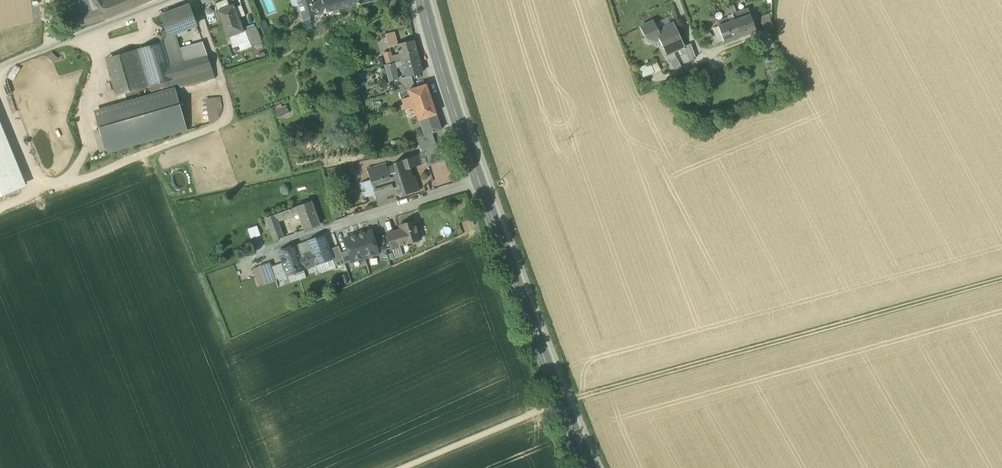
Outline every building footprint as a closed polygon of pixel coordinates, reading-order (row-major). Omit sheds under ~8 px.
[(94,6),(97,10),(104,20),(131,9),(126,0),(107,0),(104,1),(94,6)] [(131,9),(141,5),(139,0),(126,0),(131,9)] [(218,11),(229,7),(227,0),(225,0),(215,4),(218,11)] [(299,7),(297,0),(292,0),(290,0),(293,8),(299,7)] [(314,0),(297,0),(299,7),(302,19),(311,16),(318,15),(315,2),(314,0)] [(332,11),(329,0),(325,0),(315,2),(318,15),(332,11)] [(339,9),(336,0),(329,0),(332,11),(339,9)] [(339,9),(359,4),(358,0),(336,0),(339,9)] [(76,8),(78,16),(97,10),(94,6),(92,3),(76,8)] [(167,32),(169,35),(174,33),(196,25),(189,5),(161,16),(167,32)] [(218,11),(222,24),(238,18),(234,9),(233,6),(229,7),(218,11)] [(241,6),(234,9),(238,18),(245,16),(241,6)] [(732,13),(734,20),(750,15),(748,8),(732,13)] [(104,20),(97,10),(78,16),(60,21),(63,32),(104,20)] [(771,25),(771,24),(769,14),(759,17),(762,28),(771,25)] [(750,15),(734,20),(740,36),(756,31),(750,15)] [(314,28),(311,16),(302,19),(306,30),(314,28)] [(658,21),(661,28),(671,24),(667,17),(658,21)] [(718,26),(729,22),(728,17),(716,21),(718,26)] [(243,31),(238,18),(222,24),(227,38),(229,37),(243,32),(243,31)] [(724,42),(740,36),(734,20),(729,22),(718,26),(721,34),(723,41),(724,42)] [(266,21),(259,23),(265,39),(276,36),(272,25),(268,27),(266,21)] [(674,53),(679,50),(684,47),(685,47),(684,47),(673,22),(671,24),(661,28),(658,30),(653,21),(641,27),(646,38),(657,42),(659,46),(662,44),(667,56),(674,53)] [(249,40),(251,46),(261,42),(255,26),(246,30),(249,40)] [(721,34),(718,26),(712,28),(715,36),(721,34)] [(161,42),(165,57),(180,53),(178,48),(174,33),(169,35),(167,32),(163,33),(159,40),(160,43),(161,42)] [(243,32),(229,37),(232,46),(238,44),(246,41),(243,32)] [(387,35),(389,46),(397,44),(395,33),(387,35)] [(704,35),(707,45),(714,43),(712,37),(711,34),(704,35)] [(715,36),(712,37),(714,43),(714,45),(723,41),(721,34),(715,36)] [(762,51),(775,48),(772,37),(759,41),(762,51)] [(246,41),(238,44),(241,51),(252,47),(251,46),(249,40),(246,41)] [(400,55),(402,61),(418,56),(414,40),(397,44),(400,55)] [(180,53),(183,63),(195,60),(193,54),(206,50),(202,41),(178,48),(180,53)] [(160,43),(138,49),(149,87),(172,80),(212,69),(212,67),(211,67),(208,57),(208,56),(195,60),(183,63),(169,67),(165,57),(161,42),(160,43)] [(684,47),(690,61),(695,58),(690,44),(684,47),(685,47),(684,47)] [(690,61),(684,47),(679,50),(685,63),(690,61)] [(117,96),(149,87),(138,49),(106,58),(117,96)] [(193,54),(195,60),(208,56),(206,50),(193,54)] [(384,54),(387,65),(394,63),(392,57),(391,52),(384,54)] [(183,63),(180,53),(165,57),(169,67),(183,63)] [(667,56),(675,71),(681,67),(674,53),(667,56)] [(392,57),(394,63),(402,61),(400,55),(392,57)] [(422,73),(418,56),(402,61),(403,67),(406,77),(412,76),(422,73)] [(778,57),(768,61),(771,69),(781,66),(778,57)] [(650,62),(655,73),(661,70),(656,60),(650,62)] [(394,63),(395,69),(403,67),(402,61),(394,63)] [(395,69),(394,63),(387,65),(390,76),(397,74),(395,69)] [(654,72),(650,63),(639,68),(643,78),(654,72)] [(14,65),(9,77),(15,80),(20,67),(14,65)] [(215,77),(212,69),(172,80),(149,87),(152,95),(215,77)] [(705,69),(693,75),(697,82),(709,76),(705,69)] [(398,80),(397,74),(390,76),(391,82),(398,80)] [(403,86),(405,92),(408,91),(415,88),(412,76),(406,77),(401,78),(403,86)] [(418,120),(419,120),(436,114),(426,85),(415,88),(408,91),(410,97),(417,115),(418,120)] [(405,92),(403,86),(400,87),(400,89),(392,91),(393,94),(405,92)] [(94,111),(97,123),(178,99),(175,88),(94,111)] [(745,101),(749,112),(763,106),(760,95),(745,101)] [(206,99),(209,123),(216,121),(219,116),(223,108),(221,97),(206,99)] [(417,115),(410,97),(401,100),(402,104),(401,105),(402,109),(404,108),(407,118),(417,115)] [(99,130),(106,152),(186,128),(178,99),(97,123),(99,130)] [(282,107),(272,111),(275,119),(290,113),(286,105),(282,107)] [(441,130),(436,114),(419,120),(425,135),(425,136),(432,133),(441,130)] [(704,120),(694,114),(690,121),(700,127),(704,120)] [(27,186),(0,121),(0,197),(27,186)] [(187,130),(186,128),(106,152),(106,154),(187,130)] [(100,153),(106,152),(99,130),(93,132),(100,153)] [(420,149),(421,148),(436,145),(432,133),(425,136),(425,135),(416,138),(420,149)] [(398,140),(390,141),(392,151),(400,149),(398,140)] [(439,144),(436,145),(421,148),(424,158),(425,158),(427,164),(426,164),(427,167),(444,162),(439,144)] [(378,207),(379,207),(378,207),(398,201),(396,196),(397,195),(401,197),(403,193),(404,193),(405,195),(420,191),(415,176),(413,177),(410,169),(413,168),(426,164),(427,164),(425,158),(424,158),(420,159),(419,155),(395,162),(396,165),(388,167),(386,162),(385,162),(385,163),(381,164),(381,163),(380,164),(377,165),(375,165),(372,166),(371,167),(374,177),(369,178),(370,180),(361,183),(360,183),(360,184),(361,184),(362,188),(361,188),(362,189),(365,188),(366,191),(363,192),(363,194),(363,193),(365,197),(364,197),(364,198),(366,198),(375,195),(378,207)] [(298,213),(304,230),(320,224),(311,201),(296,207),(298,213)] [(296,207),(275,215),(277,220),(298,213),(296,207)] [(284,237),(277,220),(275,215),(266,218),(268,224),(274,241),(284,237)] [(387,234),(392,248),(399,246),(421,239),(420,239),(415,222),(415,221),(399,226),(400,226),(401,232),(389,235),(388,234),(387,234)] [(247,229),(251,239),(261,236),(257,226),(247,229)] [(375,242),(371,231),(363,233),(363,234),(358,236),(365,258),(378,253),(375,242)] [(383,239),(386,250),(392,248),(387,234),(382,236),(383,239)] [(287,275),(295,273),(296,270),(303,267),(303,269),(315,265),(332,259),(329,250),(324,235),(294,246),(294,247),(288,249),(287,249),(278,252),(282,263),(287,275)] [(352,262),(365,258),(358,236),(354,237),(352,236),(344,239),(348,250),(352,262)] [(375,242),(378,253),(386,251),(386,250),(383,239),(375,242)] [(341,253),(338,246),(329,250),(332,259),(334,267),(344,263),(341,253)] [(399,246),(392,248),(395,258),(402,256),(399,246)] [(345,264),(352,262),(348,250),(341,253),(344,263),(345,264)] [(332,259),(315,265),(318,273),(334,267),(332,259)] [(282,263),(272,267),(270,262),(259,266),(265,283),(265,284),(277,280),(276,279),(287,275),(282,263)] [(258,285),(265,283),(259,266),(252,269),(258,285)] [(306,277),(303,269),(303,267),(296,270),(295,273),(287,275),(290,283),(306,277)] [(346,274),(341,275),(344,284),(349,282),(346,274)]
